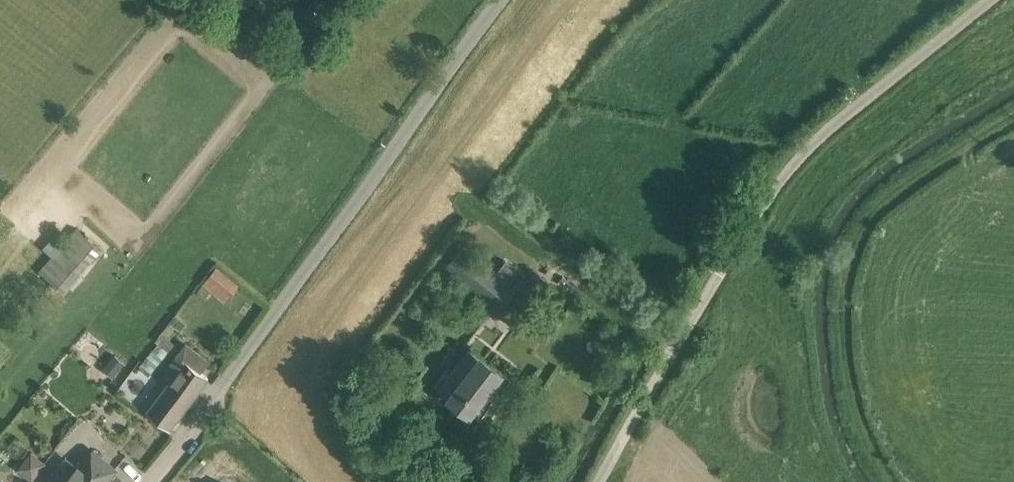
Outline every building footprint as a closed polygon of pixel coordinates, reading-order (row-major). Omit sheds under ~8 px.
[(40,271),(65,292),(101,248),(76,227),(40,271)] [(447,267),(500,308),(516,287),(463,246),(447,267)] [(203,283),(225,302),(240,284),(218,266),(203,283)] [(435,384),(481,418),(512,377),(471,346),(453,369),(449,366),(435,384)] [(148,411),(170,428),(209,377),(176,352),(163,369),(174,377),(148,411)] [(117,469),(92,448),(78,464),(77,464),(62,481),(105,481),(117,469)]
